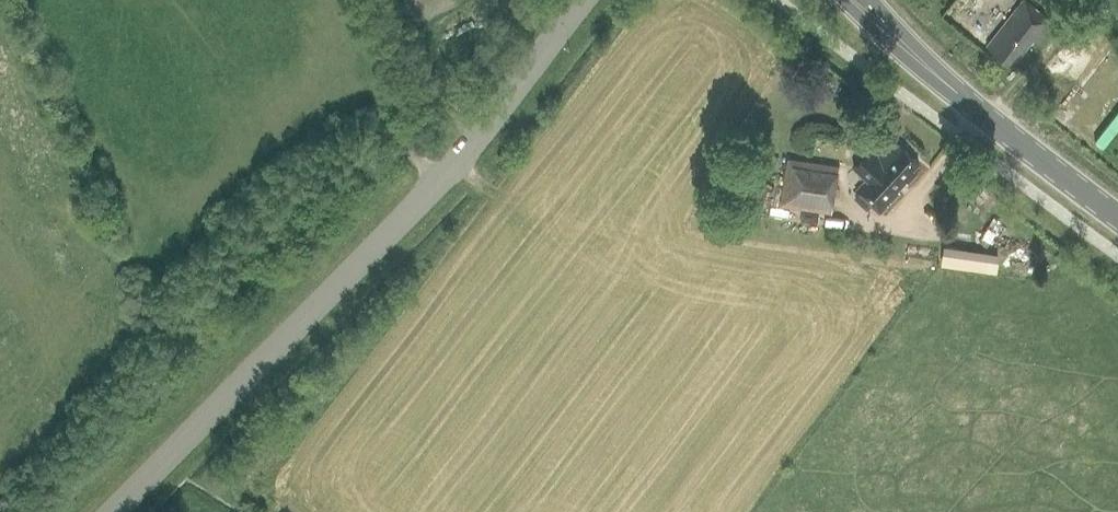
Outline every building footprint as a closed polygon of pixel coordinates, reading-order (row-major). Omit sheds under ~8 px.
[(1054,23),(1025,0),(988,46),(1013,65),(1033,39),(1038,43),(1054,23)] [(913,170),(920,163),(894,141),(880,157),(872,149),(855,169),(867,180),(857,192),(881,214),(900,193),(898,191),(906,182),(909,185),(918,175),(913,170)] [(788,158),(784,183),(781,206),(832,214),(840,167),(788,158)]
